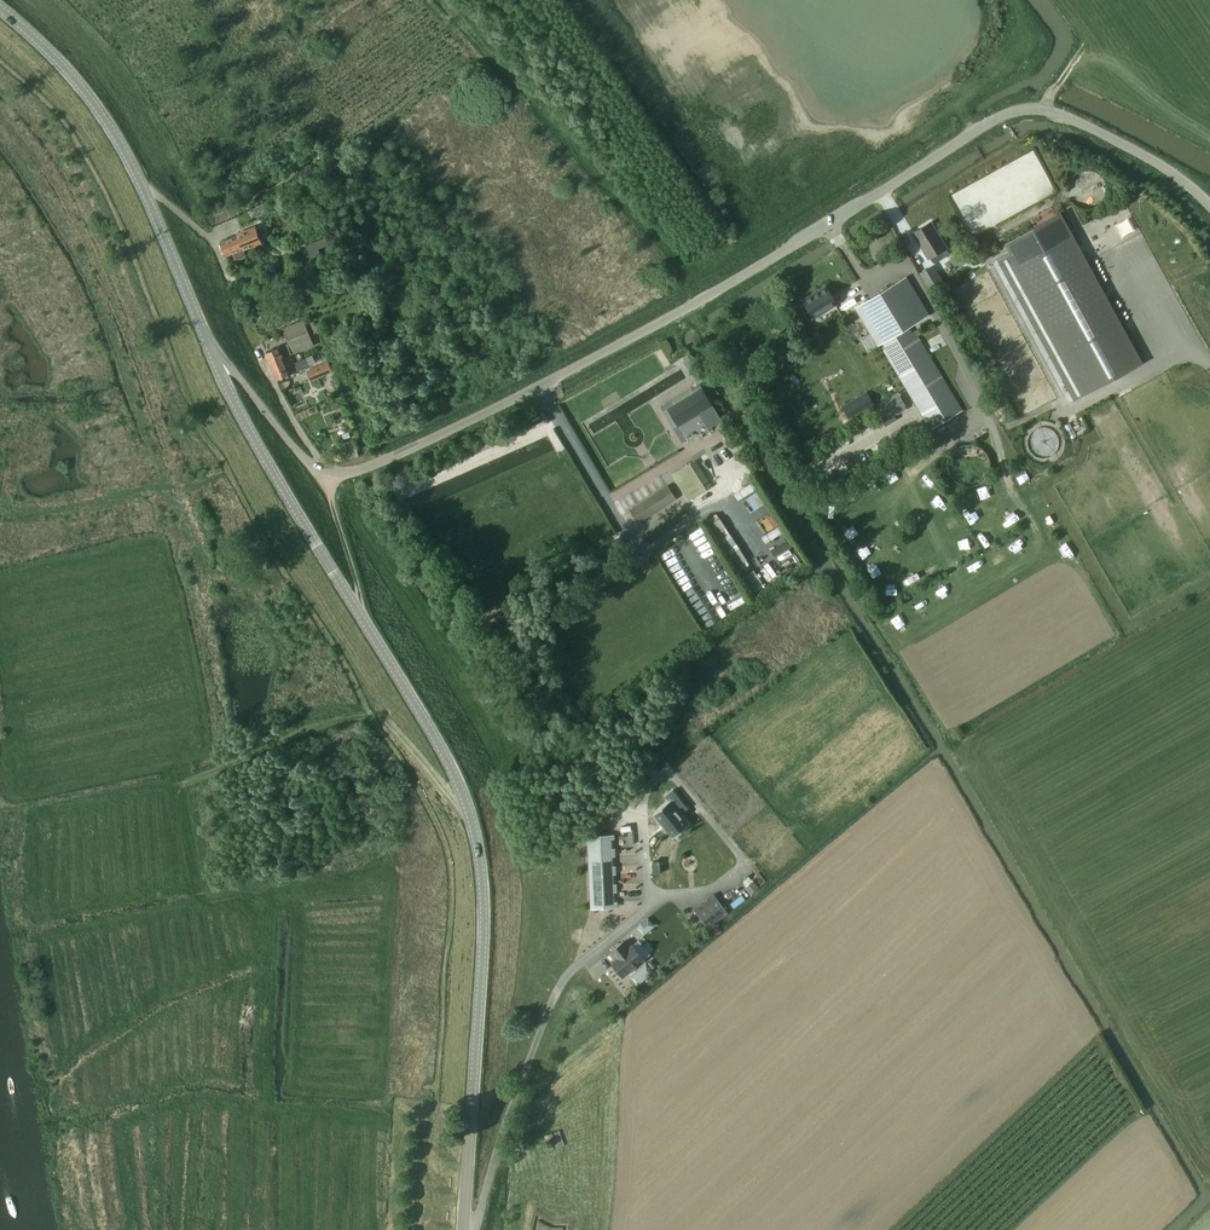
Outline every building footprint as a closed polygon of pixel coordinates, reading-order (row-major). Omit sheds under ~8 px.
[(1060,213),(1055,215),(1004,243),(1009,253),(997,260),(1074,401),(1142,363),(1060,213)] [(946,248),(930,223),(914,233),(930,258),(933,263),(936,263),(950,254),(947,249),(946,249),(946,248)] [(227,255),(243,249),(251,246),(259,243),(254,229),(238,236),(238,237),(222,243),(227,255)] [(306,245),(311,259),(321,256),(319,249),(330,245),(327,237),(306,245)] [(944,282),(933,265),(920,274),(930,291),(944,282)] [(878,347),(881,345),(932,430),(963,411),(915,332),(913,333),(909,328),(912,327),(930,316),(907,276),(855,308),(878,347)] [(814,318),(837,304),(827,287),(804,301),(814,318)] [(284,323),(298,319),(295,310),(281,314),(284,323)] [(314,346),(304,320),(282,329),(293,355),(314,346)] [(293,357),(288,344),(267,353),(272,365),(282,362),(285,367),(302,360),(299,354),(293,357)] [(282,362),(272,365),(278,380),(299,371),(298,371),(316,363),(313,355),(302,360),(285,367),(282,362)] [(329,361),(307,370),(312,381),(334,372),(329,361)] [(679,426),(713,406),(703,388),(668,409),(679,426)] [(874,404),(867,393),(843,407),(850,418),(874,404)] [(876,408),(884,421),(906,409),(898,395),(876,408)] [(1026,441),(1046,464),(1065,447),(1045,424),(1026,441)] [(949,463),(948,465),(948,467),(949,469),(949,470),(950,472),(950,474),(951,476),(952,477),(953,479),(954,480),(956,481),(957,482),(958,483),(960,484),(962,485),(963,486),(965,486),(967,486),(969,486),(971,486),(973,486),(974,486),(976,485),(978,485),(979,484),(981,483),(982,482),(984,481),(985,479),(986,478),(987,476),(988,475),(989,473),(989,471),(990,470),(990,468),(990,466),(990,464),(990,462),(990,461),(989,459),(989,457),(988,455),(987,454),(986,452),(985,451),(983,450),(982,449),(980,448),(979,447),(977,446),(975,445),(974,445),(972,445),(970,444),(968,445),(966,445),(964,445),(963,446),(961,446),(959,447),(958,448),(956,449),(955,450),(954,452),(952,453),(951,455),(951,456),(950,458),(949,460),(949,461),(949,463)] [(747,458),(737,464),(744,476),(755,470),(747,458)] [(712,487),(696,460),(672,475),(689,502),(692,500),(697,507),(709,499),(705,491),(712,487)] [(738,499),(757,488),(753,481),(735,493),(738,499)] [(638,524),(677,499),(668,485),(630,510),(638,524)] [(735,573),(749,565),(719,512),(706,520),(735,573)] [(1011,513),(1001,521),(1007,530),(1018,522),(1011,513)] [(690,533),(693,538),(706,532),(702,526),(690,533)] [(960,548),(968,544),(963,536),(956,540),(960,548)] [(970,578),(980,574),(976,564),(966,568),(970,578)] [(908,585),(919,580),(914,570),(903,576),(908,585)] [(747,576),(749,584),(759,582),(757,573),(747,576)] [(936,600),(944,596),(939,586),(931,590),(936,600)] [(690,825),(673,804),(680,798),(673,790),(665,797),(670,802),(654,814),(674,838),(690,825)] [(615,835),(590,837),(594,909),(618,908),(615,835)] [(746,889),(751,894),(758,887),(754,882),(746,889)] [(694,910),(708,928),(728,913),(714,895),(694,910)] [(742,895),(731,903),(733,907),(745,899),(742,895)] [(612,963),(623,977),(646,958),(634,944),(630,948),(625,941),(610,953),(616,960),(612,963)] [(630,976),(638,986),(655,971),(646,962),(630,976)] [(531,1024),(532,1011),(522,1010),(521,1023),(531,1024)] [(555,1133),(544,1138),(550,1153),(564,1147),(558,1132),(555,1133)] [(526,1136),(510,1137),(510,1150),(527,1149),(526,1136)]
